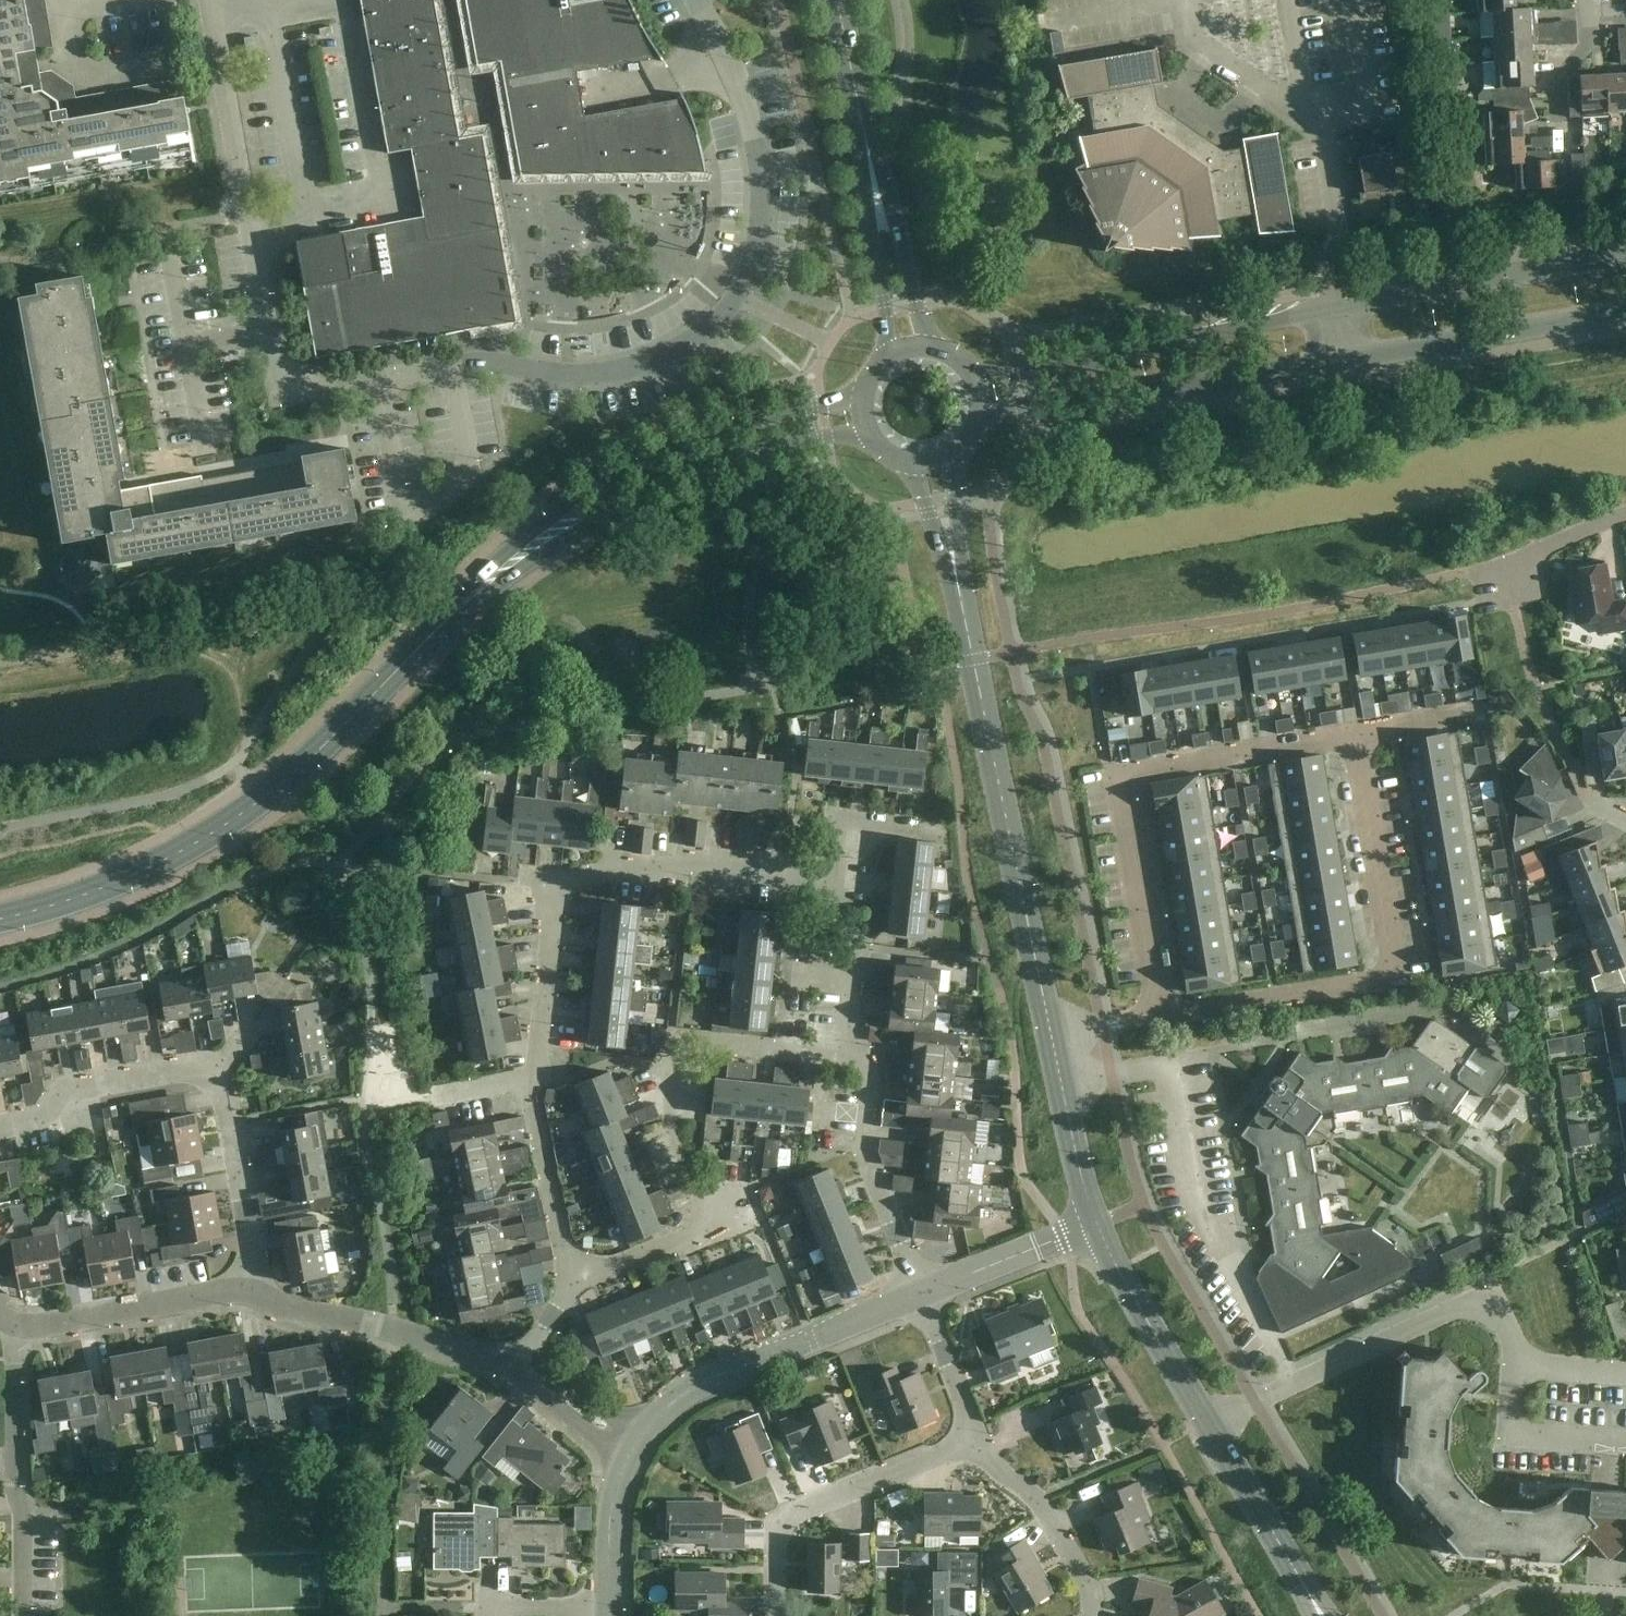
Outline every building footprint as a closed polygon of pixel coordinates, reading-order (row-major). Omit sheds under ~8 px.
[(181,79),(75,98),(69,94),(71,90),(48,74),(46,78),(40,74),(35,50),(53,47),(45,0),(0,0),(0,194),(32,188),(192,159),(193,159),(195,159),(181,79)] [(363,14),(434,1),(434,0),(361,0),(363,14)] [(477,66),(500,62),(521,176),(705,173),(706,176),(706,178),(707,177),(707,175),(707,173),(701,147),(684,98),(584,116),(576,72),(661,57),(630,2),(630,0),(465,0),(477,66)] [(1531,10),(1531,9),(1518,10),(1517,0),(1478,0),(1479,12),(1531,10)] [(363,14),(367,37),(438,24),(434,1),(363,14)] [(1532,35),(1556,34),(1555,24),(1532,25),(1531,10),(1479,12),(1480,38),(1493,37),(1532,35)] [(370,53),(376,83),(447,70),(438,24),(367,37),(370,53)] [(1495,62),(1533,60),(1533,45),(1556,44),(1556,34),(1532,35),(1493,37),(1494,61),(1495,62)] [(1278,133),(1243,140),(1246,152),(1235,154),(1234,150),(1224,152),(1202,136),(1195,145),(1175,131),(1180,121),(1158,106),(1157,96),(1152,97),(1150,86),(1163,84),(1157,49),(1156,49),(1156,50),(1060,67),(1059,65),(1058,66),(1068,100),(1088,97),(1095,136),(1080,139),(1080,137),(1079,137),(1088,168),(1078,173),(1076,169),(1075,170),(1084,187),(1082,188),(1091,205),(1089,206),(1097,223),(1095,224),(1105,242),(1108,240),(1104,251),(1105,252),(1114,245),(1114,248),(1134,251),(1134,249),(1153,251),(1154,249),(1173,251),(1173,249),(1192,251),(1192,250),(1188,250),(1189,239),(1221,237),(1221,236),(1219,236),(1217,222),(1256,215),(1260,235),(1295,232),(1295,231),(1294,231),(1277,135),(1278,134),(1278,133)] [(1524,99),(1523,87),(1535,86),(1533,60),(1495,62),(1494,61),(1482,62),(1484,89),(1493,88),(1494,101),(1524,99)] [(376,83),(380,106),(451,94),(447,70),(376,83)] [(1625,112),(1625,73),(1607,74),(1609,113),(1625,112)] [(1583,115),(1609,113),(1607,74),(1581,76),(1581,87),(1569,88),(1570,118),(1583,117),(1583,115)] [(389,153),(411,149),(459,140),(459,139),(451,94),(380,106),(389,153)] [(1486,139),(1524,138),(1524,125),(1538,119),(1530,99),(1524,99),(1494,101),(1495,113),(1484,113),(1486,139)] [(1583,145),(1580,123),(1570,124),(1573,147),(1583,145)] [(1375,155),(1359,158),(1365,193),(1360,193),(1361,201),(1380,198),(1379,197),(1378,192),(1398,188),(1398,187),(1397,187),(1392,158),(1407,156),(1402,126),(1371,131),(1375,155)] [(482,135),(459,139),(459,140),(411,149),(415,172),(487,159),(482,135)] [(1486,139),(1487,165),(1554,162),(1554,161),(1550,161),(1549,151),(1525,153),(1524,138),(1486,139)] [(1585,154),(1583,154),(1572,155),(1574,185),(1586,184),(1585,154)] [(415,172),(420,195),(491,182),(487,159),(415,172)] [(1554,161),(1554,162),(1487,165),(1487,166),(1515,164),(1517,190),(1556,188),(1555,174),(1565,173),(1564,160),(1554,161)] [(420,195),(424,217),(424,218),(495,205),(491,182),(420,195)] [(495,205),(424,218),(428,241),(499,229),(495,205)] [(516,322),(499,229),(428,241),(424,218),(424,217),(295,240),(316,358),(516,322)] [(82,276),(71,278),(36,284),(37,294),(18,298),(22,319),(28,318),(35,359),(29,360),(36,399),(42,398),(50,441),(44,442),(51,481),(57,480),(65,521),(59,522),(62,543),(68,542),(70,550),(60,563),(63,578),(76,587),(92,584),(100,572),(100,566),(108,565),(110,576),(148,568),(180,562),(218,557),(262,550),(300,543),(339,536),(357,533),(344,448),(301,456),(307,487),(132,518),(130,508),(124,509),(119,481),(125,479),(122,458),(116,460),(113,445),(108,418),(114,417),(107,377),(101,378),(97,356),(93,337),(99,336),(92,296),(86,297),(82,276)] [(1568,613),(1575,615),(1577,624),(1599,620),(1601,634),(1625,629),(1625,600),(1613,602),(1612,601),(1611,604),(1609,604),(1607,595),(1611,591),(1610,590),(1605,565),(1569,571),(1574,600),(1571,600),(1568,613)] [(1449,661),(1472,657),(1465,616),(1442,620),(1449,661)] [(1442,620),(1420,624),(1427,665),(1449,661),(1442,620)] [(1427,665),(1420,624),(1398,628),(1405,668),(1427,665)] [(1398,628),(1376,631),(1383,672),(1405,668),(1398,628)] [(1360,676),(1383,672),(1376,631),(1353,635),(1360,676)] [(1338,638),(1315,642),(1322,683),(1345,679),(1338,638)] [(1322,683),(1315,642),(1293,646),(1300,686),(1322,683)] [(1293,646),(1271,649),(1278,690),(1300,686),(1293,646)] [(1255,694),(1278,690),(1271,649),(1248,653),(1255,694)] [(1232,656),(1210,660),(1217,701),(1239,697),(1232,656)] [(1217,701),(1210,660),(1188,663),(1195,704),(1217,701)] [(1188,663),(1166,667),(1173,708),(1195,704),(1188,663)] [(1166,667),(1144,671),(1151,712),(1173,708),(1166,667)] [(1128,716),(1151,712),(1144,671),(1121,675),(1128,716)] [(1475,686),(1476,699),(1485,698),(1485,695),(1483,685),(1475,686)] [(1432,694),(1434,707),(1442,705),(1440,692),(1432,694)] [(1432,694),(1423,695),(1426,708),(1434,707),(1432,694)] [(1388,701),(1390,714),(1399,713),(1396,700),(1388,701)] [(1382,716),(1390,714),(1388,701),(1380,703),(1382,716)] [(1327,712),(1329,725),(1337,723),(1335,710),(1327,712)] [(1321,726),(1329,725),(1327,712),(1318,713),(1321,726)] [(1283,719),(1285,732),(1293,731),(1291,718),(1283,719)] [(1277,734),(1285,732),(1283,719),(1274,721),(1277,734)] [(1622,731),(1597,735),(1595,721),(1581,723),(1586,755),(1600,752),(1604,779),(1618,777),(1617,773),(1625,771),(1625,755),(1622,731)] [(828,785),(829,778),(832,742),(819,740),(821,723),(811,722),(805,775),(819,777),(819,783),(828,785)] [(829,778),(843,779),(842,786),(851,787),(856,744),(842,743),(844,725),(834,724),(832,742),(829,778)] [(1222,730),(1224,743),(1233,741),(1230,728),(1222,730)] [(856,744),(851,787),(860,788),(861,782),(875,783),(881,730),(872,729),(870,746),(856,744)] [(891,731),(881,730),(875,783),(890,785),(889,791),(898,792),(903,750),(889,748),(891,731)] [(1208,732),(1200,733),(1202,746),(1210,745),(1208,732)] [(1457,732),(1404,741),(1404,742),(1408,768),(1462,759),(1457,732)] [(1202,746),(1200,733),(1191,735),(1194,748),(1202,746)] [(916,751),(903,750),(898,792),(907,793),(908,787),(923,789),(929,735),(918,734),(916,751)] [(1164,739),(1156,741),(1158,754),(1166,753),(1164,739)] [(1147,742),(1150,755),(1158,754),(1156,741),(1147,742)] [(1543,745),(1519,769),(1518,770),(1528,777),(1515,798),(1550,821),(1560,806),(1558,804),(1563,797),(1550,789),(1554,782),(1555,781),(1558,777),(1543,745)] [(1473,748),(1475,757),(1488,754),(1487,746),(1486,746),(1473,748)] [(679,752),(677,765),(678,765),(674,803),(700,805),(705,755),(679,752)] [(1475,757),(1476,765),(1489,763),(1488,754),(1475,757)] [(731,758),(705,755),(700,805),(726,808),(731,758)] [(1326,782),(1321,756),(1321,755),(1267,765),(1272,791),(1326,782)] [(757,760),(731,758),(726,808),(752,811),(757,760)] [(620,810),(646,813),(652,762),(625,759),(620,810)] [(1408,768),(1412,794),(1466,785),(1462,759),(1408,768)] [(784,763),(757,760),(752,811),(778,814),(784,763)] [(678,765),(677,765),(652,762),(646,813),(673,816),(674,803),(678,765)] [(588,805),(572,804),(568,803),(563,846),(590,849),(594,807),(598,808),(602,773),(592,772),(588,805)] [(1152,785),(1156,811),(1210,802),(1206,775),(1152,784),(1152,785)] [(511,841),(512,841),(537,844),(542,800),(546,801),(549,779),(538,778),(536,800),(515,797),(514,810),(515,810),(511,841)] [(562,802),(546,801),(542,800),(537,844),(563,846),(568,803),(572,804),(575,782),(564,781),(562,802)] [(1326,782),(1272,791),(1276,817),(1330,808),(1326,782)] [(510,854),(512,841),(511,841),(515,810),(514,810),(495,808),(497,787),(487,785),(484,808),(488,809),(483,851),(510,854)] [(1243,787),(1245,796),(1258,794),(1256,785),(1243,787)] [(1470,810),(1466,785),(1412,794),(1417,820),(1470,810)] [(1223,791),(1224,799),(1237,797),(1236,788),(1223,791)] [(1245,796),(1246,805),(1259,802),(1258,794),(1245,796)] [(1239,806),(1237,797),(1224,799),(1226,808),(1239,806)] [(1482,800),(1484,808),(1497,806),(1495,797),(1482,800)] [(1215,828),(1210,802),(1156,811),(1161,837),(1215,828)] [(1484,808),(1485,817),(1498,815),(1497,806),(1484,808)] [(1330,808),(1276,817),(1281,843),(1335,834),(1330,808)] [(1417,820),(1421,845),(1475,836),(1470,810),(1417,820)] [(704,848),(707,822),(689,820),(687,846),(704,848)] [(1512,838),(1515,852),(1548,839),(1542,826),(1512,838)] [(651,855),(652,842),(653,829),(636,827),(633,853),(651,855)] [(1165,863),(1219,853),(1215,828),(1161,837),(1165,863)] [(1335,834),(1281,843),(1285,869),(1339,859),(1335,834)] [(1479,862),(1475,836),(1421,845),(1426,871),(1479,862)] [(1252,839),(1253,847),(1266,845),(1265,837),(1252,839)] [(1542,848),(1552,872),(1557,884),(1600,867),(1600,866),(1595,841),(1574,850),(1569,837),(1542,848)] [(878,861),(932,867),(935,843),(899,839),(897,856),(892,855),(890,850),(879,848),(878,861)] [(1232,842),(1233,851),(1246,849),(1245,840),(1232,842)] [(1268,854),(1266,845),(1253,847),(1255,856),(1268,854)] [(1246,849),(1233,851),(1235,860),(1248,857),(1246,849)] [(1491,851),(1492,860),(1506,858),(1504,849),(1491,851)] [(1223,879),(1219,853),(1165,863),(1170,888),(1223,879)] [(1492,860),(1494,868),(1507,866),(1506,858),(1492,860)] [(1339,859),(1285,869),(1290,894),(1343,885),(1339,859)] [(932,867),(878,861),(876,873),(887,874),(891,869),(895,870),(893,886),(930,890),(932,867)] [(1426,871),(1430,897),(1484,888),(1479,862),(1426,871)] [(1600,867),(1557,884),(1555,885),(1559,896),(1571,891),(1576,903),(1609,890),(1609,889),(1605,864),(1600,866),(1600,867)] [(430,875),(427,893),(446,896),(448,878),(430,875)] [(1170,888),(1174,914),(1228,905),(1223,879),(1170,888)] [(1343,885),(1290,894),(1294,920),(1348,911),(1343,885)] [(873,908),(927,914),(930,890),(893,886),(892,903),(887,902),(885,896),(874,895),(873,908)] [(1619,913),(1619,912),(1614,887),(1609,889),(1609,890),(1576,903),(1586,926),(1619,913)] [(1261,890),(1262,899),(1275,897),(1274,888),(1261,890)] [(1488,914),(1484,888),(1430,897),(1434,923),(1488,914)] [(453,922),(507,910),(504,898),(493,900),(492,906),(487,907),(484,891),(448,898),(453,922)] [(1241,894),(1242,903),(1255,900),(1254,892),(1241,894)] [(1264,908),(1277,905),(1275,897),(1262,899),(1264,908)] [(1244,911),(1257,909),(1255,900),(1242,903),(1244,911)] [(1500,903),(1501,911),(1514,909),(1513,900),(1512,900),(1500,903)] [(595,926),(637,931),(639,917),(656,919),(657,909),(604,903),(602,918),(596,917),(595,926)] [(1530,906),(1532,917),(1550,914),(1549,903),(1530,906)] [(1232,931),(1228,905),(1174,914),(1178,940),(1232,931)] [(777,937),(776,938),(783,938),(784,929),(777,928),(779,913),(726,907),(724,918),(742,919),(740,933),(777,937)] [(927,914),(873,908),(871,920),(882,921),(886,916),(890,917),(888,934),(924,938),(927,914)] [(1501,911),(1503,920),(1515,918),(1516,918),(1514,909),(1501,911)] [(458,945),(494,937),(490,921),(495,920),(498,925),(509,923),(507,910),(453,922),(458,945)] [(1619,912),(1619,913),(1586,926),(1595,949),(1625,937),(1625,924),(1623,910),(1619,912)] [(1348,911),(1294,920),(1298,946),(1352,937),(1348,911)] [(174,927),(176,937),(198,923),(196,912),(174,927)] [(1434,923),(1439,948),(1492,939),(1488,914),(1434,923)] [(1550,914),(1532,917),(1534,928),(1552,925),(1550,914)] [(599,950),(652,956),(653,946),(636,944),(637,931),(595,926),(594,935),(600,936),(599,950)] [(775,951),(776,938),(777,937),(740,933),(723,931),(722,941),(739,943),(738,957),(780,961),(781,952),(775,951)] [(1178,940),(1183,966),(1237,956),(1232,931),(1178,940)] [(463,968),(516,957),(514,944),(503,946),(501,952),(497,953),(494,937),(458,945),(463,968)] [(1352,937),(1298,946),(1303,973),(1357,964),(1352,937)] [(1595,949),(1590,951),(1600,975),(1591,978),(1595,991),(1624,983),(1618,968),(1625,964),(1625,937),(1595,949)] [(1497,966),(1492,939),(1439,948),(1443,975),(1497,966)] [(1270,942),(1271,951),(1284,948),(1283,940),(1270,942)] [(1249,945),(1251,954),(1264,952),(1262,943),(1249,945)] [(1273,959),(1286,957),(1284,948),(1271,951),(1273,959)] [(591,964),(589,973),(632,977),(634,964),(651,966),(652,956),(599,950),(597,964),(591,964)] [(1252,963),(1265,961),(1264,952),(1251,954),(1252,963)] [(1533,961),(1537,972),(1554,965),(1550,954),(1533,961)] [(252,956),(228,961),(235,998),(258,994),(270,1001),(285,979),(274,971),(255,975),(252,956)] [(1241,983),(1237,956),(1183,966),(1187,992),(1241,983)] [(519,969),(516,957),(463,968),(467,990),(467,991),(503,984),(503,983),(500,967),(504,966),(508,971),(519,969)] [(780,961),(738,957),(736,970),(719,968),(718,978),(771,984),(773,970),(779,970),(780,961)] [(1528,959),(1523,960),(1515,962),(1516,970),(1529,968),(1528,959)] [(211,1002),(212,1002),(235,998),(228,961),(204,965),(206,975),(207,975),(211,1002)] [(894,986),(938,991),(940,970),(873,963),(872,975),(895,978),(894,986)] [(595,983),(593,997),(647,1003),(648,993),(631,991),(632,977),(589,973),(588,982),(595,983)] [(206,975),(183,979),(190,1017),(214,1012),(212,1002),(211,1002),(207,975),(206,975)] [(281,1009),(285,1033),(322,1026),(318,1002),(314,1003),(310,983),(297,986),(286,978),(285,979),(270,1001),(281,1009)] [(732,1003),(774,1008),(775,1008),(776,999),(770,998),(771,984),(718,978),(717,988),(734,990),(732,1003)] [(190,1017),(183,979),(160,984),(166,1021),(190,1017)] [(118,985),(128,1042),(135,1041),(135,1042),(141,1041),(139,1032),(151,1030),(142,981),(118,985)] [(461,1016),(497,1008),(494,992),(498,991),(502,996),(513,994),(510,981),(503,983),(503,984),(467,991),(467,990),(457,992),(461,1016)] [(935,1012),(938,991),(894,986),(871,983),(869,996),(892,998),(891,1007),(935,1012)] [(1617,1026),(1617,1027),(1625,1026),(1625,995),(1624,983),(1595,991),(1599,1005),(1613,1003),(1617,1026)] [(121,1044),(123,1053),(137,1050),(135,1042),(135,1041),(128,1042),(118,985),(95,989),(97,1001),(104,1038),(118,1035),(121,1044)] [(584,1020),(627,1024),(628,1010),(646,1012),(647,1003),(593,997),(592,1011),(585,1010),(584,1020)] [(74,1005),(80,1042),(104,1038),(97,1001),(74,1005)] [(775,1008),(774,1008),(732,1003),(731,1017),(714,1015),(713,1025),(766,1031),(768,1016),(774,1017),(775,1008)] [(74,1005),(51,1009),(57,1047),(80,1042),(74,1005)] [(933,1032),(935,1012),(891,1007),(890,1016),(867,1013),(866,1026),(892,1029),(892,1028),(933,1033),(933,1032)] [(466,1039),(520,1028),(517,1016),(506,1018),(505,1024),(500,1025),(497,1008),(461,1016),(466,1039)] [(57,1047),(51,1009),(27,1014),(33,1051),(57,1047)] [(1372,1227),(1323,1236),(1321,1226),(1326,1225),(1313,1147),(1308,1148),(1305,1136),(1322,1113),(1334,1111),(1335,1117),(1412,1103),(1411,1098),(1423,1096),(1448,1113),(1467,1086),(1487,1100),(1510,1068),(1478,1046),(1476,1049),(1433,1018),(1412,1047),(1393,1050),(1394,1055),(1336,1065),(1335,1060),(1316,1063),(1300,1052),(1282,1079),(1279,1077),(1275,1078),(1269,1085),(1270,1089),(1273,1091),(1241,1136),(1257,1147),(1260,1166),(1265,1165),(1275,1223),(1270,1224),(1275,1253),(1257,1278),(1282,1334),(1417,1272),(1412,1261),(1371,1232),(1373,1228),(1372,1227)] [(210,1031),(224,1028),(222,1019),(209,1022),(210,1031)] [(627,1024),(584,1020),(583,1029),(590,1030),(588,1044),(642,1050),(643,1040),(625,1038),(627,1024)] [(24,1073),(15,1024),(0,1026),(0,1077),(24,1073)] [(271,1060),(290,1057),(289,1056),(327,1049),(322,1026),(285,1033),(288,1045),(269,1049),(269,1053),(260,1054),(262,1068),(272,1066),(271,1060)] [(1617,1027),(1617,1026),(1604,1029),(1609,1054),(1625,1051),(1625,1026),(1617,1027)] [(884,1042),(886,1029),(870,1027),(868,1041),(884,1042)] [(226,1038),(224,1028),(210,1031),(212,1040),(226,1038)] [(522,1040),(520,1028),(466,1039),(471,1063),(507,1055),(503,1038),(508,1038),(511,1042),(522,1040)] [(959,1035),(933,1032),(933,1033),(892,1028),(892,1029),(891,1040),(914,1043),(913,1052),(957,1056),(959,1035)] [(194,1032),(177,1038),(184,1056),(200,1050),(194,1032)] [(163,1049),(177,1047),(175,1037),(161,1040),(163,1049)] [(1548,1051),(1555,1050),(1566,1048),(1564,1037),(1546,1040),(1548,1051)] [(289,1056),(290,1057),(294,1080),(331,1073),(327,1049),(289,1056)] [(77,1061),(91,1059),(89,1050),(75,1052),(77,1061)] [(137,1050),(123,1053),(125,1062),(139,1060),(137,1050)] [(1609,1054),(1613,1079),(1625,1076),(1625,1051),(1609,1054)] [(955,1077),(957,1056),(913,1052),(912,1060),(889,1058),(888,1070),(955,1077)] [(253,1070),(262,1068),(260,1054),(251,1056),(253,1070)] [(30,1070),(44,1067),(42,1058),(28,1061),(30,1070)] [(92,1068),(91,1059),(77,1061),(79,1070),(92,1068)] [(735,1117),(741,1063),(729,1062),(728,1073),(733,1076),(732,1080),(715,1079),(711,1115),(735,1117)] [(759,1120),(763,1084),(746,1082),(747,1078),(753,1076),(754,1064),(741,1063),(735,1117),(759,1120)] [(44,1067),(30,1070),(32,1079),(45,1077),(44,1067)] [(763,1084),(759,1120),(782,1123),(788,1068),(776,1067),(774,1078),(779,1081),(779,1086),(763,1084)] [(788,1068),(782,1123),(806,1125),(810,1089),(793,1087),(794,1083),(799,1081),(801,1070),(788,1068)] [(952,1098),(955,1077),(888,1070),(886,1082),(909,1084),(908,1093),(952,1098)] [(584,1108),(635,1087),(630,1076),(620,1080),(620,1086),(615,1088),(609,1072),(575,1085),(584,1108)] [(1559,1076),(1561,1087),(1580,1084),(1578,1073),(1559,1076)] [(1561,1087),(1563,1099),(1582,1095),(1580,1084),(1561,1087)] [(635,1087),(584,1108),(593,1129),(593,1130),(627,1116),(627,1115),(621,1101),(625,1099),(630,1103),(640,1099),(635,1087)] [(950,1119),(950,1118),(952,1098),(908,1093),(907,1102),(884,1099),(883,1112),(909,1115),(909,1114),(950,1119)] [(140,1147),(200,1136),(200,1135),(198,1136),(201,1132),(203,1127),(202,1121),(198,1118),(195,1115),(196,1115),(196,1113),(162,1120),(158,1098),(129,1103),(133,1125),(136,1125),(140,1147)] [(1617,1103),(1621,1127),(1625,1126),(1625,1102),(1617,1103)] [(281,1131),(286,1155),(323,1149),(320,1134),(326,1132),(323,1111),(292,1116),(294,1129),(281,1131)] [(436,1130),(451,1127),(448,1111),(433,1114),(436,1130)] [(931,1129),(930,1138),(974,1142),(976,1121),(950,1118),(950,1119),(909,1114),(909,1115),(883,1112),(881,1127),(904,1129),(909,1126),(931,1129)] [(593,1130),(593,1129),(583,1133),(592,1156),(626,1142),(619,1127),(624,1125),(628,1129),(638,1125),(634,1113),(627,1115),(627,1116),(593,1130)] [(454,1153),(497,1144),(496,1135),(518,1130),(516,1118),(449,1131),(454,1153)] [(1568,1126),(1570,1137),(1588,1133),(1586,1122),(1568,1126)] [(1590,1144),(1588,1133),(1570,1137),(1571,1148),(1590,1144)] [(200,1136),(140,1147),(144,1169),(142,1169),(145,1182),(173,1177),(170,1165),(204,1158),(204,1157),(202,1158),(198,1137),(200,1136)] [(971,1163),(974,1142),(930,1138),(929,1146),(906,1144),(906,1142),(881,1139),(879,1153),(905,1156),(971,1163)] [(632,1157),(626,1142),(592,1156),(601,1177),(651,1157),(647,1145),(636,1150),(636,1156),(632,1157)] [(458,1173),(524,1159),(522,1148),(499,1152),(497,1144),(454,1153),(458,1173)] [(290,1179),(327,1172),(323,1149),(286,1155),(290,1179)] [(276,1150),(267,1152),(269,1165),(278,1164),(276,1150)] [(269,1165),(267,1152),(257,1153),(260,1167),(269,1165)] [(969,1184),(971,1163),(905,1156),(903,1168),(926,1170),(925,1178),(925,1179),(969,1184)] [(609,1199),(643,1186),(637,1170),(641,1169),(646,1173),(656,1169),(651,1157),(601,1177),(609,1199)] [(24,1187),(19,1159),(0,1163),(0,1171),(8,1170),(11,1189),(24,1187)] [(462,1194),(506,1184),(504,1176),(527,1171),(524,1159),(458,1173),(462,1194)] [(198,1163),(179,1167),(182,1178),(201,1174),(198,1163)] [(804,1205),(844,1189),(841,1181),(835,1183),(829,1169),(779,1189),(783,1199),(799,1193),(804,1205)] [(322,1210),(320,1198),(331,1196),(327,1172),(290,1179),(292,1192),(278,1194),(282,1217),(322,1210)] [(969,1184),(925,1179),(925,1178),(894,1175),(893,1187),(894,1191),(912,1193),(914,1190),(937,1192),(936,1201),(980,1206),(982,1185),(969,1184)] [(520,1203),(520,1204),(533,1201),(530,1189),(508,1193),(506,1184),(462,1194),(466,1213),(466,1214),(520,1203)] [(170,1223),(219,1214),(217,1214),(213,1194),(215,1193),(215,1192),(181,1198),(179,1185),(151,1190),(153,1204),(166,1201),(166,1202),(168,1202),(172,1222),(170,1223)] [(618,1221),(669,1201),(664,1189),(654,1193),(653,1199),(649,1201),(643,1186),(609,1199),(618,1221)] [(793,1224),(797,1233),(847,1213),(842,1200),(848,1198),(844,1189),(804,1205),(809,1218),(793,1224)] [(1582,1213),(1585,1227),(1625,1208),(1625,1192),(1582,1213)] [(669,1201),(618,1221),(627,1244),(661,1230),(654,1214),(658,1212),(663,1216),(674,1212),(669,1201)] [(911,1220),(915,1221),(913,1238),(948,1242),(950,1224),(978,1228),(980,1206),(936,1201),(935,1210),(912,1208),(911,1220)] [(501,1228),(500,1219),(522,1215),(520,1204),(520,1203),(466,1214),(466,1213),(454,1216),(458,1237),(501,1228)] [(822,1249),(862,1233),(858,1224),(852,1227),(847,1213),(797,1233),(800,1242),(817,1236),(822,1249)] [(219,1215),(219,1214),(170,1223),(170,1224),(172,1223),(176,1244),(174,1245),(161,1248),(164,1261),(192,1256),(189,1243),(223,1237),(223,1236),(221,1236),(217,1216),(219,1215)] [(139,1216),(126,1218),(116,1220),(119,1235),(107,1237),(107,1235),(106,1235),(115,1284),(116,1284),(115,1282),(136,1278),(136,1280),(138,1280),(131,1246),(144,1244),(139,1216)] [(72,1245),(69,1229),(67,1218),(54,1220),(56,1233),(55,1233),(55,1235),(35,1239),(34,1237),(39,1267),(43,1286),(43,1284),(64,1280),(64,1282),(65,1282),(59,1248),(71,1245),(72,1245)] [(282,1236),(287,1259),(324,1252),(320,1228),(303,1231),(301,1218),(275,1223),(278,1237),(282,1236)] [(493,1251),(493,1252),(506,1249),(504,1240),(526,1235),(524,1223),(501,1228),(458,1237),(462,1257),(462,1258),(493,1251)] [(90,1225),(69,1229),(72,1245),(71,1245),(74,1257),(86,1254),(93,1288),(94,1288),(93,1286),(114,1282),(114,1284),(115,1284),(106,1235),(106,1237),(93,1240),(90,1225)] [(814,1278),(831,1271),(830,1271),(864,1257),(859,1244),(865,1241),(862,1233),(822,1249),(827,1262),(811,1268),(814,1278)] [(1488,1239),(1494,1257),(1505,1253),(1498,1235),(1488,1239)] [(39,1267),(34,1237),(33,1237),(34,1239),(13,1243),(13,1241),(11,1241),(12,1243),(6,1244),(2,1241),(0,1244),(0,1269),(7,1259),(14,1257),(20,1290),(22,1290),(21,1288),(42,1284),(42,1286),(43,1286),(39,1267)] [(530,1253),(517,1255),(508,1257),(507,1254),(494,1256),(493,1252),(493,1251),(462,1258),(462,1257),(449,1260),(454,1281),(520,1267),(533,1265),(530,1253)] [(328,1276),(324,1252),(287,1259),(291,1283),(307,1280),(310,1293),(320,1291),(321,1300),(337,1297),(335,1288),(333,1275),(328,1276)] [(830,1271),(831,1271),(836,1283),(819,1290),(826,1307),(843,1300),(840,1293),(873,1280),(868,1266),(874,1263),(870,1254),(864,1257),(830,1271)] [(752,1305),(756,1303),(770,1298),(779,1318),(788,1314),(780,1293),(776,1294),(761,1255),(736,1265),(737,1267),(752,1305)] [(555,1296),(551,1264),(526,1267),(530,1299),(555,1296)] [(752,1305),(737,1267),(736,1265),(711,1274),(728,1315),(732,1313),(746,1307),(754,1328),(764,1324),(756,1303),(752,1305)] [(458,1301),(501,1292),(499,1284),(522,1279),(520,1267),(454,1281),(458,1301)] [(740,1333),(732,1313),(728,1315),(711,1274),(687,1283),(700,1316),(700,1317),(703,1325),(722,1317),(730,1337),(740,1333)] [(682,1324),(700,1317),(700,1316),(687,1283),(684,1275),(659,1284),(676,1326),(672,1328),(680,1348),(690,1344),(682,1324)] [(676,1326),(659,1284),(635,1293),(652,1336),(648,1338),(656,1358),(666,1354),(657,1334),(672,1328),(676,1326)] [(501,1292),(458,1301),(462,1322),(528,1309),(526,1296),(503,1301),(501,1292)] [(633,1344),(648,1338),(652,1336),(635,1293),(610,1302),(627,1346),(623,1348),(632,1368),(641,1364),(633,1344)] [(1052,1341),(1054,1346),(1046,1324),(1051,1322),(1042,1300),(988,1322),(999,1350),(982,1357),(992,1381),(1020,1370),(1014,1356),(1052,1341)] [(609,1353),(623,1348),(627,1346),(610,1302),(585,1312),(600,1351),(597,1353),(607,1378),(617,1374),(609,1353)] [(1616,1340),(1625,1337),(1625,1326),(1618,1302),(1604,1306),(1616,1340)] [(253,1383),(251,1372),(244,1334),(216,1339),(223,1378),(239,1375),(241,1385),(253,1383)] [(208,1380),(223,1378),(216,1339),(188,1344),(195,1378),(184,1380),(194,1435),(213,1432),(206,1394),(211,1393),(208,1380)] [(346,1396),(341,1370),(327,1373),(322,1344),(298,1349),(305,1390),(318,1388),(321,1400),(346,1396)] [(167,1348),(139,1353),(146,1392),(161,1389),(164,1403),(174,1402),(183,1455),(197,1452),(194,1435),(184,1380),(173,1382),(167,1348)] [(265,1390),(271,1419),(271,1422),(286,1419),(282,1394),(305,1390),(298,1349),(270,1354),(276,1388),(265,1390)] [(1570,1487),(1552,1504),(1533,1510),(1495,1507),(1478,1499),(1453,1470),(1447,1452),(1449,1414),(1458,1396),(1466,1389),(1471,1394),(1483,1383),(1484,1382),(1485,1381),(1485,1379),(1485,1378),(1485,1376),(1485,1375),(1484,1373),(1483,1372),(1482,1371),(1480,1371),(1479,1370),(1477,1370),(1476,1371),(1475,1371),(1473,1372),(1467,1377),(1443,1350),(1432,1359),(1411,1358),(1404,1350),(1403,1351),(1409,1358),(1402,1365),(1398,1416),(1404,1416),(1403,1443),(1397,1443),(1395,1472),(1400,1473),(1403,1482),(1399,1485),(1419,1508),(1423,1504),(1441,1524),(1436,1528),(1456,1550),(1459,1547),(1469,1551),(1468,1556),(1498,1558),(1498,1552),(1525,1554),(1524,1560),(1554,1562),(1554,1557),(1563,1553),(1567,1557),(1589,1538),(1608,1561),(1625,1545),(1625,1491),(1570,1487)] [(146,1392),(139,1353),(111,1358),(117,1392),(106,1394),(109,1410),(112,1426),(126,1423),(124,1412),(129,1411),(133,1407),(131,1394),(146,1392)] [(936,1418),(918,1374),(901,1381),(896,1369),(865,1381),(873,1400),(885,1396),(900,1433),(936,1418)] [(91,1372),(63,1377),(71,1418),(86,1415),(86,1420),(91,1424),(95,1423),(99,1444),(115,1441),(112,1426),(109,1410),(98,1412),(91,1372)] [(45,1411),(33,1413),(38,1439),(61,1435),(58,1420),(71,1418),(63,1377),(39,1381),(45,1411)] [(480,1407),(482,1404),(456,1383),(455,1384),(461,1389),(430,1428),(424,1424),(457,1451),(444,1469),(457,1479),(483,1445),(473,1437),(491,1415),(480,1407)] [(1102,1403),(1096,1387),(1068,1398),(1074,1413),(1051,1422),(1064,1454),(1075,1450),(1077,1453),(1102,1443),(1095,1425),(1100,1423),(1093,1406),(1102,1403)] [(271,1419),(265,1390),(265,1388),(251,1390),(257,1421),(271,1419)] [(816,1466),(851,1453),(830,1402),(782,1422),(792,1447),(806,1441),(816,1466)] [(766,1471),(756,1445),(769,1440),(758,1413),(739,1421),(742,1427),(718,1437),(737,1483),(766,1471)] [(503,1457),(546,1491),(553,1497),(567,1479),(560,1473),(563,1470),(565,1468),(565,1467),(571,1460),(550,1444),(552,1441),(529,1422),(521,1432),(510,1423),(483,1457),(495,1467),(503,1457)] [(1143,1524),(1150,1521),(1135,1483),(1102,1497),(1102,1498),(1110,1495),(1116,1511),(1094,1519),(1107,1552),(1121,1546),(1124,1552),(1120,1553),(1120,1555),(1150,1543),(1143,1524)] [(398,1490),(398,1522),(419,1523),(420,1494),(398,1490)] [(925,1497),(925,1535),(980,1535),(980,1497),(925,1497)] [(498,1547),(498,1517),(498,1507),(474,1504),(474,1513),(426,1513),(426,1514),(437,1514),(437,1569),(425,1569),(425,1570),(481,1570),(481,1547),(497,1547),(498,1547)] [(744,1547),(744,1521),(721,1521),(721,1504),(668,1504),(668,1519),(671,1519),(671,1541),(710,1541),(710,1547),(744,1547)] [(498,1547),(497,1547),(497,1558),(512,1558),(512,1567),(519,1568),(519,1564),(527,1564),(527,1568),(566,1568),(566,1524),(514,1524),(514,1517),(498,1517),(498,1547)] [(849,1533),(849,1545),(840,1545),(840,1544),(808,1544),(808,1592),(840,1592),(840,1559),(849,1559),(849,1561),(869,1561),(869,1533),(849,1533)] [(898,1545),(898,1533),(874,1533),(874,1546),(898,1545)] [(1042,1578),(1045,1576),(1024,1541),(997,1557),(1005,1569),(997,1574),(1020,1612),(1051,1593),(1042,1578)] [(917,1598),(906,1598),(906,1612),(910,1615),(948,1615),(948,1583),(977,1583),(977,1552),(938,1552),(938,1572),(917,1572),(917,1598)] [(744,1604),(725,1604),(725,1574),(677,1574),(677,1607),(710,1607),(710,1615),(744,1615),(744,1604)] [(1176,1598),(1170,1596),(1172,1589),(1140,1580),(1134,1602),(1153,1607),(1150,1615),(1221,1615),(1224,1614),(1206,1581),(1176,1598)]
